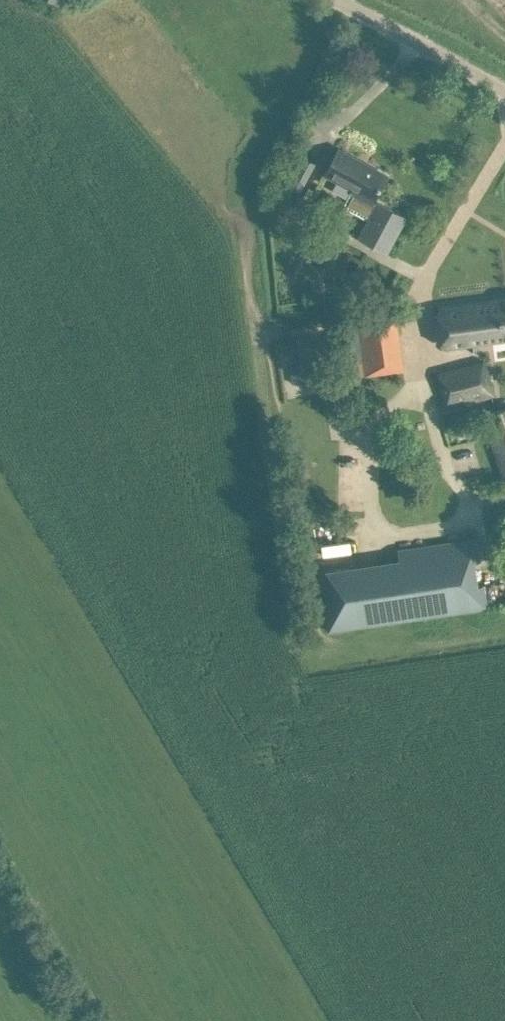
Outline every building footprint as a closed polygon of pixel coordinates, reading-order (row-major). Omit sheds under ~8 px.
[(329,166),(325,173),(352,187),(350,191),(351,192),(343,206),(368,219),(358,237),(388,253),(408,216),(378,200),(376,203),(373,201),(378,192),(387,174),(338,148),(329,166)] [(316,162),(301,154),(285,183),(300,192),(316,162)] [(446,346),(504,338),(504,300),(440,309),(446,346)] [(358,320),(365,374),(403,369),(395,315),(358,320)] [(438,373),(446,406),(492,395),(484,361),(438,373)] [(504,477),(504,409),(484,416),(504,477)] [(320,571),(329,630),(487,607),(483,584),(478,585),(474,561),(480,560),(477,538),(397,549),(399,559),(320,571)]
